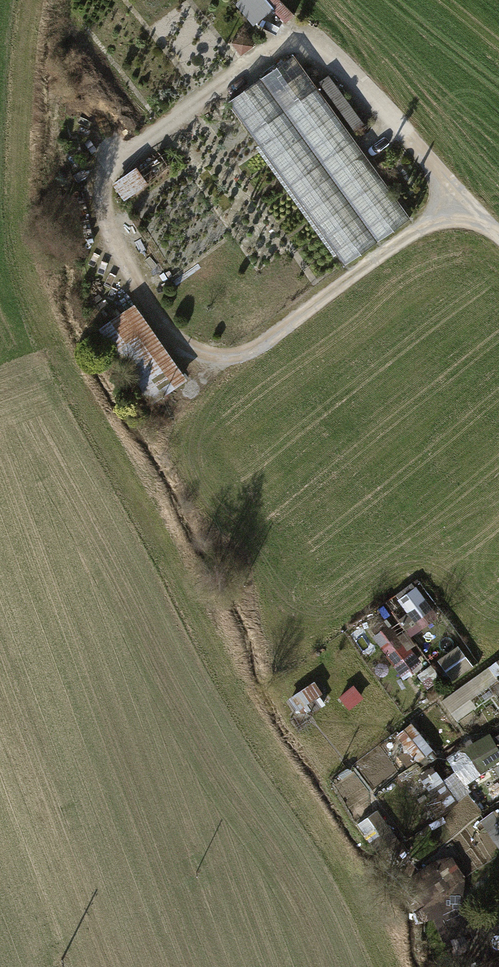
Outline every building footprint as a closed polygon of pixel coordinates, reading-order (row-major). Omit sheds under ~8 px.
[(230,102),(340,256),(405,210),(296,55),(230,102)] [(187,380),(134,304),(98,329),(151,405),(187,380)] [(383,646),(395,663),(418,648),(407,631),(418,623),(417,621),(433,610),(417,585),(415,586),(412,582),(396,593),(398,597),(397,598),(406,612),(392,622),(386,614),(370,626),(375,633),(373,635),(381,648),(383,646)] [(437,660),(453,681),(474,665),(457,644),(437,660)] [(480,692),(487,687),(498,701),(498,657),(470,680),(480,692)] [(395,680),(400,687),(407,683),(403,676),(395,680)] [(323,692),(314,679),(288,698),(303,720),(326,704),(319,694),(323,692)] [(338,696),(349,709),(364,697),(353,684),(338,696)] [(395,734),(424,767),(439,754),(411,721),(395,734)] [(483,743),(480,738),(449,758),(454,766),(464,760),(472,772),(493,759),(490,756),(498,750),(498,732),(483,743)] [(441,813),(459,802),(433,763),(417,773),(429,792),(419,798),(432,819),(428,822),(432,829),(446,820),(441,813)] [(468,792),(482,811),(494,802),(480,784),(468,792)] [(498,846),(498,809),(497,806),(479,819),(498,846)] [(389,868),(409,854),(378,808),(358,822),(389,868)] [(407,875),(424,904),(420,906),(444,945),(477,924),(459,896),(472,888),(448,850),(407,875)]
